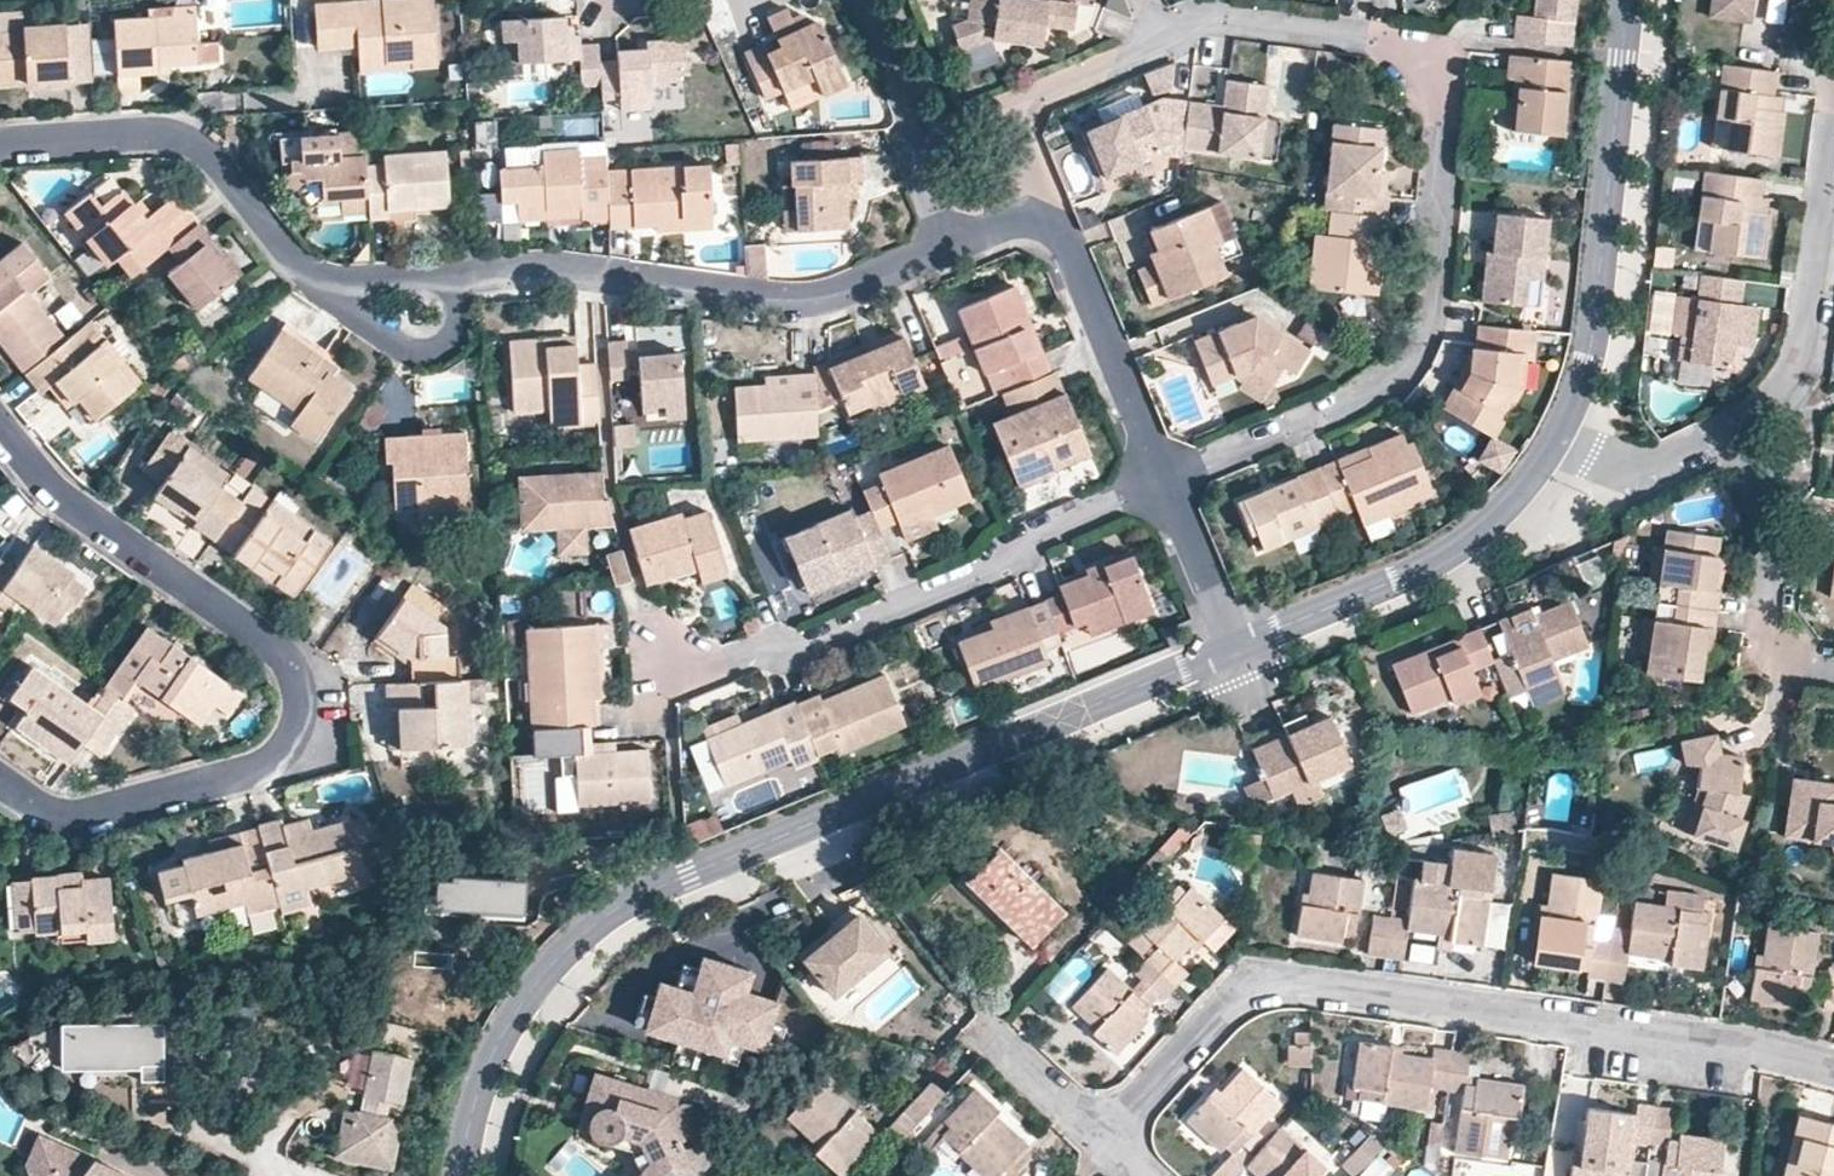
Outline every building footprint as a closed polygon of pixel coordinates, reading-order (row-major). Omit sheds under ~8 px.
[(358,43),(385,41),(387,66),(438,62),(434,0),(343,0),(315,2),(318,46),(358,43)] [(775,26),(760,33),(756,23),(736,32),(756,77),(775,69),(806,55),(815,74),(785,88),(783,89),(791,110),(851,84),(841,62),(817,8),(814,4),(810,3),(806,4),(803,0),(763,0),(770,16),(775,26)] [(951,20),(953,27),(966,22),(970,0),(953,0),(951,20)] [(995,35),(1008,37),(1007,43),(1042,48),(1046,28),(1073,31),(1076,8),(1016,0),(970,0),(966,22),(953,27),(963,53),(995,41),(995,35)] [(1534,12),(1517,11),(1514,38),(1571,44),(1576,0),(1535,0),(1534,12)] [(1709,17),(1751,21),(1754,0),(1711,0),(1709,17)] [(149,16),(192,13),(192,6),(148,8),(149,16)] [(197,40),(196,13),(192,13),(149,16),(115,18),(118,73),(147,71),(170,70),(170,62),(199,60),(197,40)] [(513,40),(514,63),(574,60),(576,86),(602,85),(601,63),(601,60),(600,40),(580,41),(572,42),(571,30),(569,21),(562,21),(562,16),(534,18),(525,19),(517,20),(511,20),(507,22),(505,25),(504,28),(504,34),(513,40)] [(775,26),(770,16),(756,23),(760,33),(775,26)] [(94,81),(92,57),(90,21),(65,24),(69,83),(94,81)] [(24,31),(0,33),(0,82),(48,78),(49,84),(69,83),(65,24),(24,25),(24,31)] [(580,30),(571,30),(572,42),(580,41),(580,30)] [(506,63),(514,63),(513,40),(504,34),(504,37),(506,63)] [(651,103),(650,78),(676,76),(676,64),(683,63),(681,37),(647,38),(647,47),(636,48),(618,49),(618,59),(601,60),(601,63),(602,85),(603,99),(620,99),(621,105),(651,103)] [(647,47),(647,38),(636,39),(636,48),(647,47)] [(197,40),(199,60),(219,59),(218,39),(197,40)] [(360,68),(387,66),(385,41),(358,43),(360,68)] [(963,53),(969,70),(1001,59),(995,41),(963,53)] [(1509,130),(1559,135),(1567,59),(1527,55),(1507,54),(1504,78),(1519,80),(1517,99),(1512,99),(1509,130)] [(775,69),(785,88),(815,74),(806,55),(775,69)] [(1717,61),(1711,119),(1725,121),(1721,151),(1777,158),(1782,113),(1778,113),(1768,111),(1771,95),(1774,68),(1717,61)] [(1154,92),(1172,87),(1175,62),(1144,75),(1154,92)] [(783,89),(785,88),(775,69),(756,77),(765,97),(783,89)] [(148,89),(147,71),(118,73),(119,91),(148,89)] [(1188,118),(1185,144),(1263,155),(1268,115),(1272,83),(1233,78),(1230,102),(1228,121),(1210,119),(1211,100),(1191,97),(1188,118)] [(1110,119),(1145,105),(1139,91),(1105,106),(1110,119)] [(1150,117),(1145,105),(1110,119),(1083,131),(1103,178),(1163,151),(1184,153),(1185,144),(1188,118),(1191,97),(1164,95),(1165,113),(1150,117)] [(1145,105),(1150,117),(1165,113),(1164,95),(1145,105)] [(1768,111),(1778,113),(1780,96),(1771,95),(1768,111)] [(1210,119),(1228,121),(1230,102),(1211,100),(1210,119)] [(652,110),(651,103),(621,105),(621,112),(652,110)] [(1287,117),(1268,115),(1263,155),(1281,158),(1287,117)] [(1725,121),(1711,119),(1707,149),(1721,151),(1725,121)] [(1379,193),(1381,171),(1384,146),(1359,143),(1361,124),(1338,122),(1328,209),(1333,210),(1387,216),(1388,195),(1387,195),(1379,193)] [(1361,124),(1359,143),(1384,146),(1386,127),(1361,124)] [(311,204),(320,196),(342,195),(342,201),(369,199),(366,175),(366,164),(363,129),(280,135),(282,159),(291,160),(291,170),(286,175),(311,204)] [(450,204),(447,151),(384,155),(384,163),(366,164),(366,175),(369,199),(370,212),(370,216),(390,216),(389,207),(416,206),(450,204)] [(583,156),(548,158),(549,173),(505,175),(507,207),(521,207),(522,225),(552,224),(551,216),(586,214),(587,227),(613,225),(610,188),(610,179),(609,164),(583,166),(583,156)] [(794,192),(799,192),(801,237),(850,235),(848,190),(864,189),(863,164),(793,168),(794,192)] [(1698,217),(1713,220),(1709,249),(1764,258),(1770,213),(1764,212),(1756,211),(1757,196),(1760,176),(1704,168),(1698,217)] [(1379,193),(1387,195),(1390,171),(1381,171),(1379,193)] [(613,225),(613,234),(659,231),(687,229),(686,223),(717,222),(714,173),(610,179),(610,188),(613,225)] [(174,194),(145,217),(121,188),(100,203),(90,191),(66,210),(109,263),(118,256),(132,274),(147,262),(169,244),(198,222),(174,194)] [(794,192),(787,192),(789,238),(801,237),(799,192),(794,192)] [(479,227),(500,225),(498,196),(477,197),(479,227)] [(1767,197),(1757,196),(1756,211),(1764,212),(1767,197)] [(342,201),(343,213),(370,212),(369,199),(342,201)] [(1210,205),(1225,243),(1219,246),(1225,262),(1246,253),(1224,200),(1210,205)] [(1210,205),(1154,229),(1166,260),(1142,270),(1157,305),(1231,276),(1225,262),(1219,246),(1225,243),(1210,205)] [(390,216),(390,222),(416,221),(416,206),(389,207),(390,216)] [(1387,216),(1333,210),(1330,236),(1318,235),(1312,288),(1378,294),(1387,216)] [(1499,214),(1494,251),(1500,253),(1499,266),(1488,265),(1485,300),(1527,304),(1530,277),(1544,278),(1550,219),(1499,214)] [(1694,247),(1709,249),(1713,220),(1698,217),(1694,247)] [(197,307),(233,277),(205,243),(210,238),(198,222),(169,244),(182,260),(169,271),(197,307)] [(659,231),(660,239),(718,235),(717,222),(686,223),(687,229),(659,231)] [(210,238),(205,243),(233,277),(242,271),(213,235),(210,238)] [(27,371),(48,353),(67,338),(31,294),(14,274),(34,258),(37,256),(24,241),(0,260),(0,339),(27,371)] [(745,249),(748,279),(768,281),(765,247),(745,249)] [(1494,251),(1490,252),(1488,265),(1499,266),(1500,253),(1494,251)] [(31,294),(50,278),(34,258),(14,274),(31,294)] [(1700,273),(1697,297),(1692,335),(1682,334),(1680,358),(1731,365),(1735,342),(1755,345),(1760,305),(1740,303),(1744,278),(1700,273)] [(970,348),(942,361),(952,383),(962,410),(1003,393),(1050,373),(1013,286),(960,308),(976,346),(970,348)] [(1697,297),(1687,296),(1682,334),(1692,335),(1697,297)] [(72,301),(55,315),(68,331),(85,318),(72,301)] [(1311,352),(1255,315),(1194,341),(1213,385),(1250,370),(1273,384),(1285,367),(1297,375),(1311,352)] [(97,415),(133,386),(100,343),(105,338),(90,319),(67,338),(48,353),(27,371),(42,390),(49,385),(57,379),(75,401),(81,396),(97,415)] [(1315,346),(1324,331),(1312,323),(1302,338),(1315,346)] [(1491,430),(1512,390),(1519,352),(1529,353),(1539,353),(1542,330),(1485,323),(1482,348),(1477,348),(1473,367),(1472,372),(1450,409),(1491,430)] [(327,370),(322,377),(313,370),(318,361),(278,332),(249,374),(299,409),(292,421),(316,438),(351,387),(333,374),(327,370)] [(885,340),(889,348),(907,342),(904,334),(885,340)] [(936,346),(942,361),(970,348),(964,334),(936,346)] [(576,344),(576,335),(544,337),(545,346),(576,344)] [(133,386),(142,379),(108,336),(105,338),(100,343),(133,386)] [(601,425),(598,394),(597,364),(577,365),(576,344),(545,346),(544,337),(509,340),(513,414),(549,413),(549,429),(601,425)] [(864,349),(867,357),(883,396),(922,380),(907,342),(889,348),(885,340),(864,349)] [(626,346),(609,346),(610,373),(611,386),(628,386),(626,355),(626,346)] [(813,369),(814,378),(867,357),(864,349),(813,369)] [(1519,352),(1512,390),(1491,430),(1496,433),(1500,435),(1522,394),(1529,353),(1519,352)] [(333,374),(338,364),(323,354),(318,361),(313,370),(322,377),(327,370),(333,374)] [(639,354),(626,355),(628,386),(640,385),(639,354)] [(681,417),(682,411),(679,363),(667,363),(667,354),(639,354),(640,385),(642,413),(663,413),(667,423),(674,423),(678,420),(681,417)] [(814,381),(816,411),(841,402),(845,411),(883,396),(867,357),(814,378),(814,381)] [(1056,371),(1050,373),(1060,396),(1066,393),(1056,371)] [(1055,473),(1050,463),(1089,447),(1066,393),(1060,396),(1050,373),(1003,393),(1012,414),(994,421),(1022,487),(1055,473)] [(67,408),(75,401),(57,379),(49,385),(67,408)] [(883,396),(886,405),(925,388),(922,380),(883,396)] [(736,396),(739,446),(817,441),(816,411),(814,381),(795,382),(795,393),(764,394),(736,396)] [(763,384),(764,394),(795,393),(795,382),(763,384)] [(845,411),(848,420),(886,405),(883,396),(845,411)] [(362,416),(374,429),(392,414),(380,400),(362,416)] [(642,413),(642,424),(667,423),(663,413),(642,413)] [(633,426),(614,426),(615,446),(634,445),(633,426)] [(395,494),(419,494),(420,509),(421,520),(471,518),(466,431),(439,433),(440,441),(424,442),(423,434),(386,436),(387,460),(392,460),(395,494)] [(1357,507),(1364,524),(1413,503),(1412,499),(1434,489),(1414,441),(1407,443),(1402,431),(1370,446),(1373,454),(1343,467),(1340,458),(1319,467),(1339,515),(1357,507)] [(440,441),(439,433),(423,434),(424,442),(440,441)] [(1482,459),(1506,472),(1520,446),(1500,435),(1496,433),(1482,459)] [(926,507),(928,513),(972,494),(950,442),(879,472),(883,484),(865,492),(872,509),(880,526),(897,519),(926,507)] [(220,485),(229,472),(190,443),(155,494),(177,511),(182,504),(199,518),(219,531),(239,502),(241,499),(220,485)] [(1340,458),(1343,467),(1373,454),(1370,446),(1340,458)] [(1474,458),(1468,464),(1476,471),(1482,465),(1474,458)] [(1339,515),(1319,467),(1239,502),(1252,532),(1273,524),(1280,543),(1340,517),(1339,515)] [(605,490),(604,474),(520,479),(524,531),(559,528),(560,552),(587,551),(586,526),(615,524),(605,490)] [(294,594),(333,541),(252,484),(241,499),(239,502),(219,531),(215,536),(254,565),(261,555),(284,571),(277,582),(294,594)] [(395,494),(395,510),(420,509),(419,494),(395,494)] [(194,525),(199,518),(182,504),(177,511),(175,513),(194,525)] [(928,513),(926,507),(897,519),(899,525),(928,513)] [(731,572),(711,508),(684,517),(682,511),(630,528),(646,583),(672,575),(669,567),(697,559),(704,580),(731,572)] [(880,526),(872,509),(852,518),(848,510),(784,538),(803,583),(834,570),(838,580),(892,557),(880,526)] [(1715,558),(1718,537),(1666,531),(1663,547),(1658,583),(1656,599),(1679,602),(1716,607),(1718,588),(1711,587),(1715,558)] [(803,583),(784,538),(770,544),(794,598),(807,593),(803,583)] [(18,596),(55,623),(67,607),(71,609),(87,587),(72,577),(75,572),(33,544),(16,567),(0,556),(0,611),(5,615),(18,596)] [(1649,581),(1658,583),(1663,547),(1653,546),(1649,581)] [(1086,563),(1089,570),(1073,577),(1076,586),(1066,591),(1047,598),(1060,630),(1089,617),(1091,623),(1130,608),(1127,600),(1149,591),(1131,548),(1116,555),(1114,551),(1086,563)] [(623,554),(605,559),(614,587),(632,583),(630,576),(623,554)] [(277,582),(284,571),(261,555),(254,565),(277,582)] [(1722,559),(1715,558),(1711,587),(1718,588),(1722,559)] [(1587,589),(1605,583),(1599,563),(1581,569),(1587,589)] [(803,583),(807,593),(838,580),(834,570),(803,583)] [(1076,586),(1073,577),(1062,582),(1066,591),(1076,586)] [(1091,623),(1094,630),(1155,604),(1149,591),(1127,600),(1130,608),(1091,623)] [(457,653),(446,654),(444,623),(404,596),(379,632),(413,656),(414,669),(415,680),(460,677),(457,653)] [(958,642),(979,690),(1051,659),(1047,650),(1065,642),(1060,630),(1047,598),(1046,596),(1027,604),(1033,617),(999,632),(996,626),(958,642)] [(1698,678),(1702,656),(1706,624),(1714,625),(1716,607),(1679,602),(1656,599),(1654,620),(1649,653),(1647,672),(1698,678)] [(1574,603),(1538,619),(1517,628),(1511,615),(1481,628),(1495,663),(1502,676),(1521,668),(1532,693),(1565,679),(1557,662),(1593,648),(1574,603)] [(1033,617),(1027,604),(992,618),(996,626),(999,632),(1033,617)] [(1538,619),(1533,605),(1511,615),(1517,628),(1538,619)] [(1654,620),(1643,619),(1639,651),(1649,653),(1654,620)] [(610,649),(608,622),(593,623),(595,650),(610,649)] [(593,623),(526,629),(531,727),(551,727),(589,725),(593,724),(592,700),(599,698),(595,650),(593,623)] [(1702,656),(1709,657),(1714,625),(1706,624),(1702,656)] [(148,625),(136,643),(162,661),(174,642),(148,625)] [(1458,638),(1462,647),(1438,657),(1434,647),(1394,665),(1414,713),(1454,697),(1458,704),(1482,695),(1473,673),(1495,663),(1481,628),(1458,638)] [(379,632),(373,640),(414,669),(413,656),(379,632)] [(1434,647),(1438,657),(1462,647),(1458,638),(1434,647)] [(227,712),(243,690),(174,642),(162,661),(136,643),(106,686),(126,701),(140,680),(200,723),(214,703),(227,712)] [(106,686),(93,706),(33,663),(11,695),(28,706),(17,724),(71,761),(84,743),(91,734),(106,745),(133,705),(126,701),(106,686)] [(887,681),(884,673),(821,700),(825,707),(887,681)] [(400,706),(402,746),(469,741),(466,677),(460,677),(415,680),(408,680),(386,681),(388,706),(400,706)] [(1571,694),(1565,679),(1532,693),(1539,707),(1571,694)] [(838,745),(840,750),(905,722),(887,681),(825,707),(821,700),(819,694),(797,704),(818,753),(838,745)] [(724,783),(725,785),(791,758),(795,767),(819,756),(818,753),(797,704),(796,700),(706,738),(707,741),(724,783)] [(390,746),(402,746),(400,706),(388,706),(390,746)] [(1309,797),(1305,785),(1350,765),(1331,718),(1254,750),(1278,810),(1309,797)] [(571,753),(575,802),(648,798),(646,748),(615,750),(590,752),(590,743),(589,725),(551,727),(531,727),(534,755),(571,753)] [(1695,786),(1704,789),(1698,805),(1690,803),(1682,828),(1733,846),(1741,818),(1739,818),(1727,814),(1734,790),(1740,791),(1744,753),(1722,753),(1714,731),(1679,741),(1682,760),(1698,761),(1695,786)] [(100,753),(106,745),(91,734),(84,743),(100,753)] [(615,750),(614,741),(590,743),(590,752),(615,750)] [(724,783),(707,741),(693,747),(709,788),(724,783)] [(1795,778),(1794,784),(1803,793),(1792,805),(1791,806),(1787,837),(1833,843),(1833,847),(1833,848),(1833,784),(1795,778)] [(1794,784),(1792,805),(1803,793),(1794,784)] [(1690,803),(1698,805),(1704,789),(1695,786),(1690,803)] [(1727,814),(1739,818),(1746,793),(1740,791),(1734,790),(1727,814)] [(1490,813),(1493,830),(1518,825),(1515,808),(1490,813)] [(312,831),(308,815),(282,823),(287,838),(312,831)] [(683,829),(692,849),(724,835),(715,816),(683,829)] [(365,868),(350,819),(312,831),(287,838),(282,823),(281,819),(259,826),(281,902),(282,910),(311,902),(307,885),(365,868)] [(259,826),(209,840),(211,850),(182,859),(183,863),(158,871),(165,898),(191,891),(198,914),(244,901),(247,911),(281,902),(259,826)] [(988,884),(981,892),(1031,940),(1063,908),(997,844),(972,869),(988,884)] [(1497,858),(1452,852),(1450,868),(1421,864),(1419,885),(1415,884),(1410,925),(1392,922),(1386,962),(1405,964),(1409,933),(1452,939),(1451,947),(1481,951),(1487,904),(1478,903),(1480,893),(1490,894),(1492,894),(1497,858)] [(536,870),(436,866),(434,906),(534,910),(536,870)] [(83,878),(82,869),(59,872),(60,875),(61,888),(83,886),(83,878)] [(972,869),(965,876),(981,892),(988,884),(972,869)] [(83,878),(83,886),(61,888),(60,875),(14,879),(17,930),(87,925),(87,938),(114,936),(110,876),(83,878)] [(1614,942),(1594,940),(1602,882),(1554,876),(1549,908),(1542,907),(1535,957),(1592,964),(1591,975),(1590,982),(1609,984),(1614,942)] [(1343,940),(1353,942),(1361,884),(1315,877),(1312,898),(1304,896),(1298,939),(1342,946),(1343,940)] [(1191,980),(1176,966),(1191,951),(1196,957),(1204,948),(1216,959),(1237,936),(1191,893),(1187,897),(1180,891),(1140,933),(1161,953),(1148,966),(1178,994),(1191,980)] [(1667,894),(1665,911),(1703,916),(1706,899),(1667,894)] [(1516,908),(1487,904),(1481,951),(1509,955),(1516,908)] [(1625,987),(1629,956),(1672,961),(1671,968),(1702,972),(1709,917),(1703,916),(1665,911),(1636,907),(1631,945),(1614,942),(1609,984),(1625,987)] [(805,951),(836,989),(888,946),(857,909),(805,951)] [(1368,959),(1386,962),(1392,922),(1374,920),(1368,959)] [(1817,928),(1769,922),(1765,952),(1757,951),(1751,995),(1807,1003),(1817,928)] [(1592,964),(1535,957),(1533,973),(1582,980),(1582,973),(1591,975),(1592,964)] [(788,1030),(795,1009),(763,998),(753,994),(760,974),(722,960),(718,972),(709,996),(692,1043),(740,1060),(746,1043),(761,1048),(779,1055),(788,1030)] [(709,996),(718,972),(702,966),(694,990),(709,996)] [(1148,966),(1136,979),(1151,993),(1162,1003),(1166,1007),(1178,994),(1148,966)] [(1833,1008),(1833,967),(1829,966),(1824,1007),(1833,1008)] [(763,998),(770,978),(760,974),(753,994),(763,998)] [(1144,1022),(1151,1014),(1141,1004),(1109,974),(1075,1010),(1100,1034),(1095,1039),(1117,1059),(1148,1026),(1144,1022)] [(692,1043),(709,996),(694,990),(678,984),(672,1000),(661,1032),(692,1043)] [(1162,1003),(1151,993),(1141,1004),(1151,1014),(1162,1003)] [(661,1032),(672,1000),(662,996),(650,1028),(661,1032)] [(328,1019),(345,1025),(352,1009),(335,1002),(328,1019)] [(169,1027),(66,1028),(67,1071),(146,1070),(146,1085),(170,1084),(169,1027)] [(1289,1068),(1311,1069),(1312,1036),(1297,1036),(1297,1048),(1289,1048),(1289,1068)] [(753,1070),(761,1048),(746,1043),(740,1060),(738,1065),(753,1070)] [(1361,1103),(1361,1100),(1429,1110),(1432,1091),(1452,1094),(1458,1053),(1436,1050),(1434,1062),(1393,1056),(1394,1049),(1364,1045),(1358,1088),(1349,1087),(1347,1101),(1361,1103)] [(409,1055),(372,1047),(362,1095),(385,1099),(399,1102),(409,1055)] [(1458,1155),(1509,1162),(1515,1119),(1521,1120),(1526,1089),(1480,1083),(1480,1088),(1470,1087),(1474,1055),(1458,1053),(1452,1094),(1467,1096),(1458,1155)] [(1187,1116),(1222,1148),(1226,1144),(1234,1150),(1212,1172),(1217,1175),(1235,1175),(1248,1162),(1254,1155),(1242,1144),(1281,1100),(1244,1066),(1222,1089),(1216,1085),(1187,1116)] [(668,1111),(646,1103),(652,1089),(598,1070),(588,1100),(603,1105),(597,1130),(605,1133),(616,1139),(626,1131),(642,1140),(652,1160),(644,1169),(638,1175),(681,1175),(691,1164),(676,1141),(695,1128),(699,1124),(700,1120),(700,1114),(697,1108),(693,1104),(686,1101),(680,1102),(676,1104),(668,1111)] [(871,1136),(878,1129),(822,1075),(787,1113),(820,1144),(817,1148),(845,1175),(878,1142),(871,1136)] [(942,1095),(929,1082),(887,1126),(909,1148),(913,1126),(942,1095)] [(928,1142),(935,1149),(947,1135),(992,1175),(1018,1175),(1022,1172),(1010,1162),(1029,1140),(1005,1119),(1009,1114),(976,1086),(928,1142)] [(652,1089),(646,1103),(668,1111),(676,1104),(677,1097),(652,1089)] [(358,1111),(382,1116),(385,1099),(362,1095),(358,1111)] [(580,1123),(597,1130),(603,1105),(588,1100),(580,1123)] [(1586,1121),(1581,1162),(1572,1161),(1570,1175),(1629,1175),(1633,1144),(1651,1146),(1656,1103),(1637,1100),(1634,1127),(1586,1121)] [(1725,1140),(1680,1134),(1679,1138),(1670,1137),(1674,1105),(1656,1103),(1651,1146),(1667,1148),(1663,1175),(1721,1175),(1725,1140)] [(353,1110),(342,1108),(336,1140),(346,1142),(353,1110)] [(333,1154),(388,1165),(396,1134),(384,1132),(387,1117),(382,1116),(358,1111),(353,1110),(346,1142),(336,1140),(333,1154)] [(1788,1159),(1797,1161),(1809,1117),(1799,1114),(1788,1159)] [(399,1119),(387,1117),(384,1132),(396,1134),(399,1119)] [(1809,1117),(1797,1161),(1788,1159),(1783,1175),(1833,1175),(1833,1123),(1809,1117)] [(1263,1175),(1321,1175),(1319,1173),(1325,1164),(1282,1124),(1254,1155),(1248,1162),(1263,1175)] [(1388,1141),(1370,1130),(1342,1162),(1357,1175),(1388,1141)] [(24,1162),(40,1154),(48,1137),(38,1131),(24,1162)] [(652,1160),(642,1140),(626,1131),(616,1139),(633,1147),(644,1169),(652,1160)] [(106,1175),(108,1170),(108,1167),(106,1164),(48,1137),(40,1154),(24,1162),(30,1175),(107,1175),(106,1175)]
